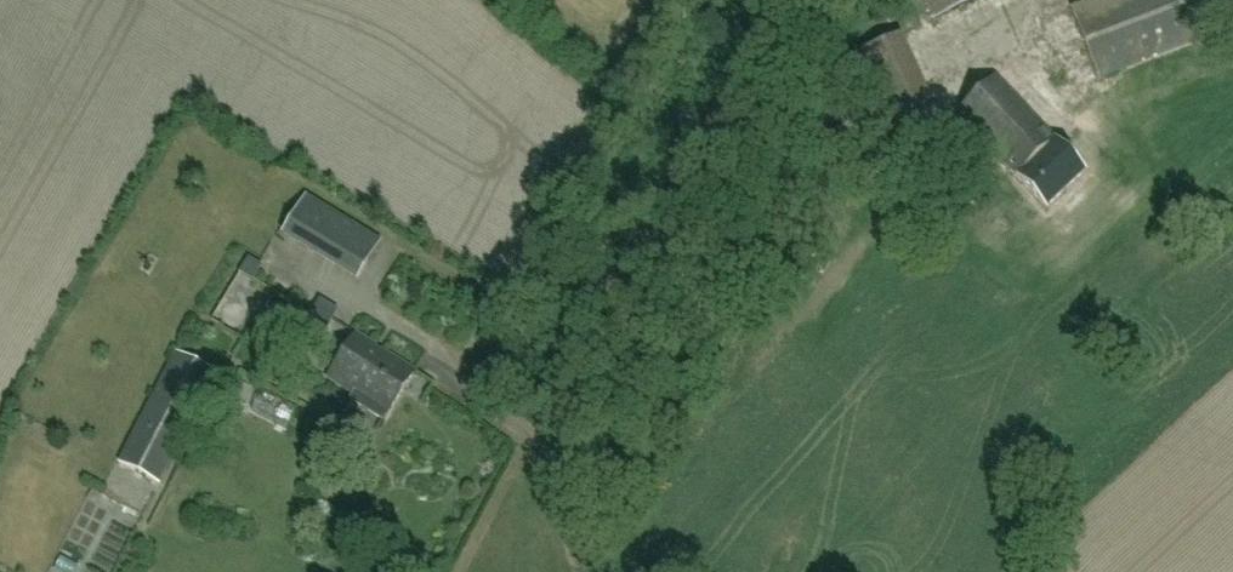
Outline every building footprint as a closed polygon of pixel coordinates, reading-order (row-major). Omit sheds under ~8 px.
[(999,75),(967,103),(1026,172),(1057,145),(1014,95),(1015,94),(999,75)] [(1049,210),(1093,178),(1069,145),(1025,177),(1049,210)] [(380,242),(306,197),(284,232),(358,277),(380,242)] [(248,259),(239,275),(253,283),(263,267),(248,259)] [(385,421),(416,372),(357,334),(329,378),(355,394),(351,400),(385,421)] [(160,485),(217,374),(176,353),(118,463),(160,485)]
